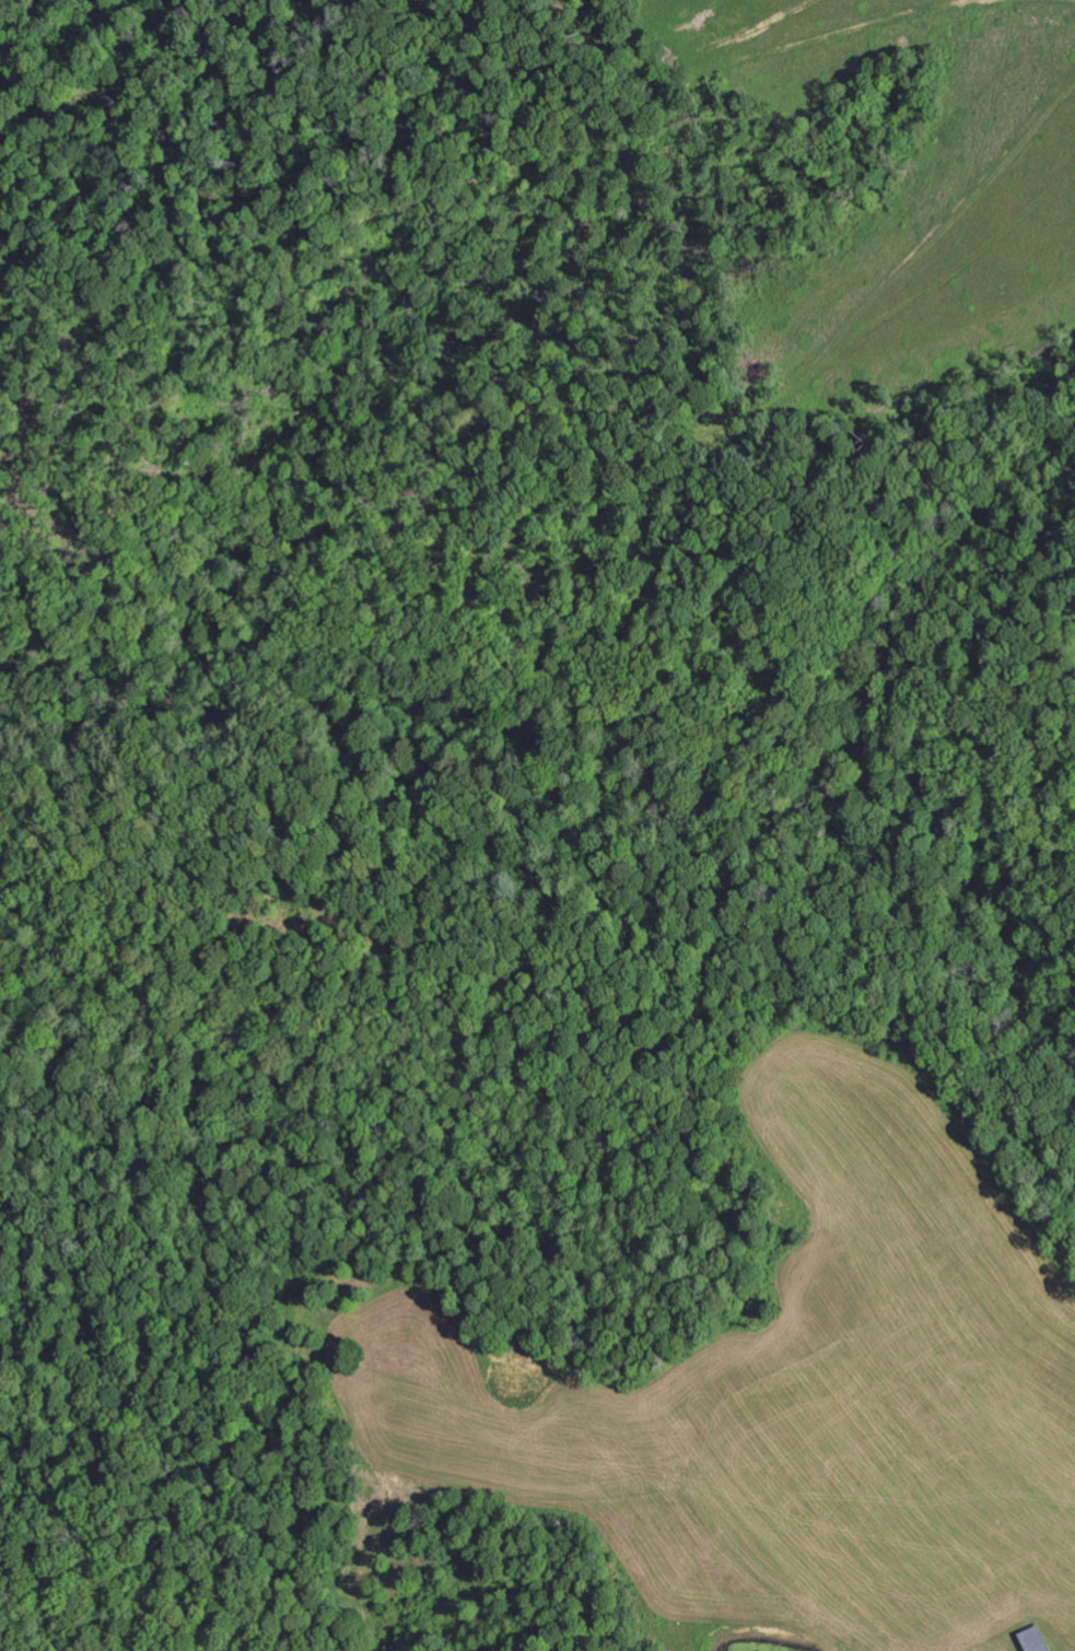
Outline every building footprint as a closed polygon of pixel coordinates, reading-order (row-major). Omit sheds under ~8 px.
[(1023,1650),(1048,1650),(1036,1623),(1015,1632),(1023,1650)]
